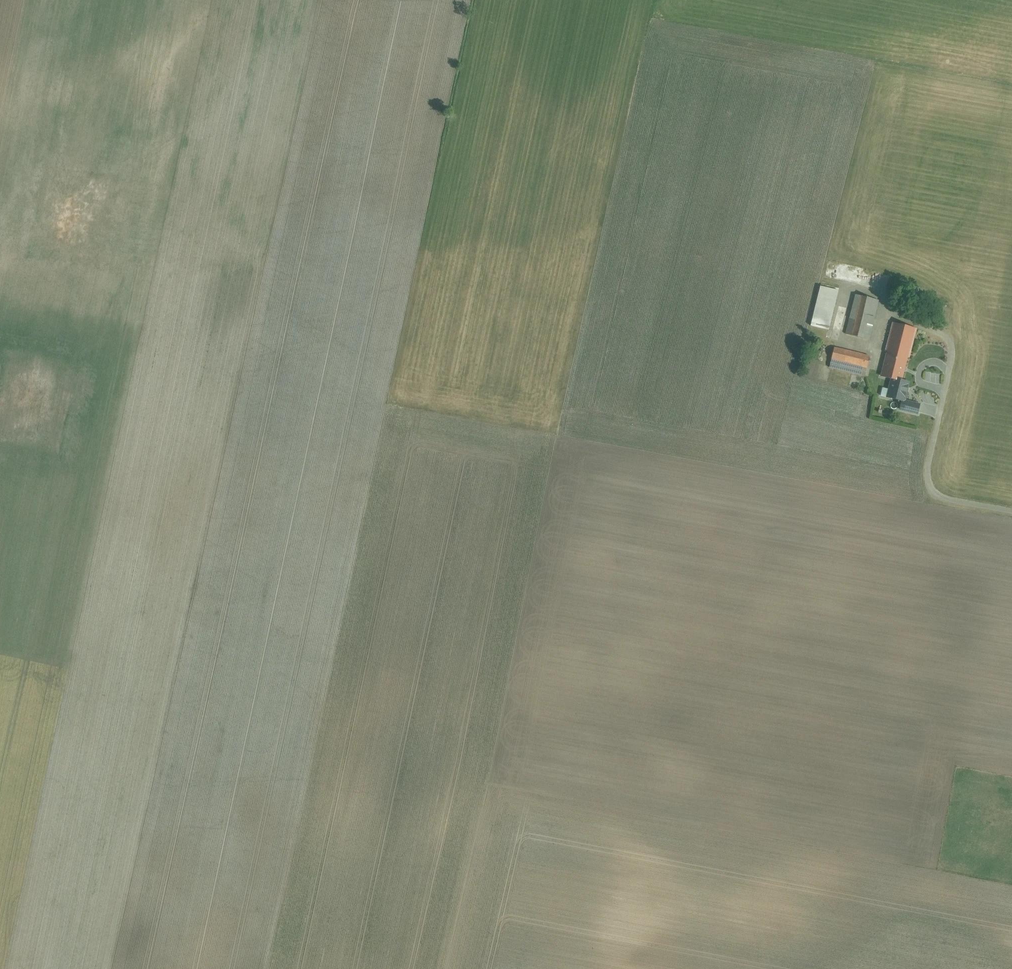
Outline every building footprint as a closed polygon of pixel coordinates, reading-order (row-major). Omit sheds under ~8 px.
[(833,288),(815,283),(804,324),(823,329),(833,288)] [(874,298),(849,291),(839,330),(863,337),(874,298)] [(910,327),(886,321),(873,374),(897,380),(910,327)] [(865,354),(828,345),(824,362),(861,370),(865,354)]
